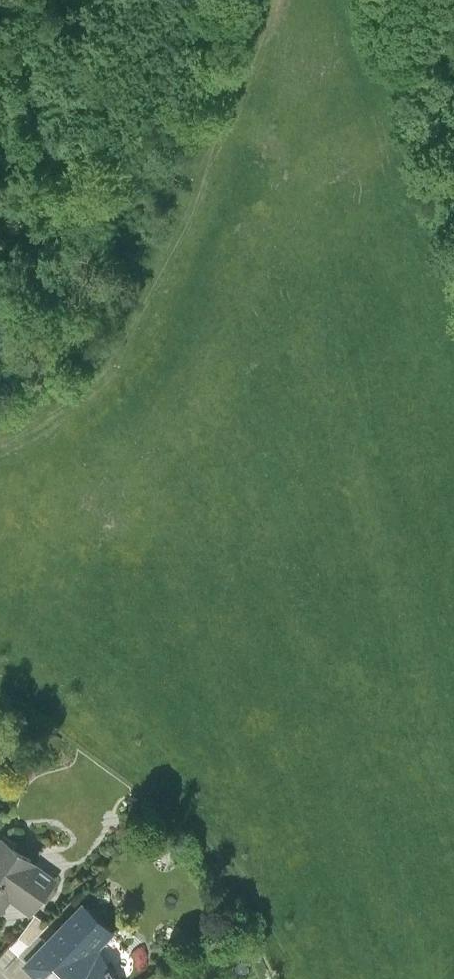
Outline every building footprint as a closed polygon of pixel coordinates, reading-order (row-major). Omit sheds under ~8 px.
[(0,845),(0,910),(3,912),(13,899),(33,913),(58,880),(4,840),(0,845)] [(28,966),(42,978),(119,978),(99,950),(115,932),(85,905),(50,943),(31,964),(28,966)] [(22,955),(31,964),(50,943),(41,935),(22,955)]
